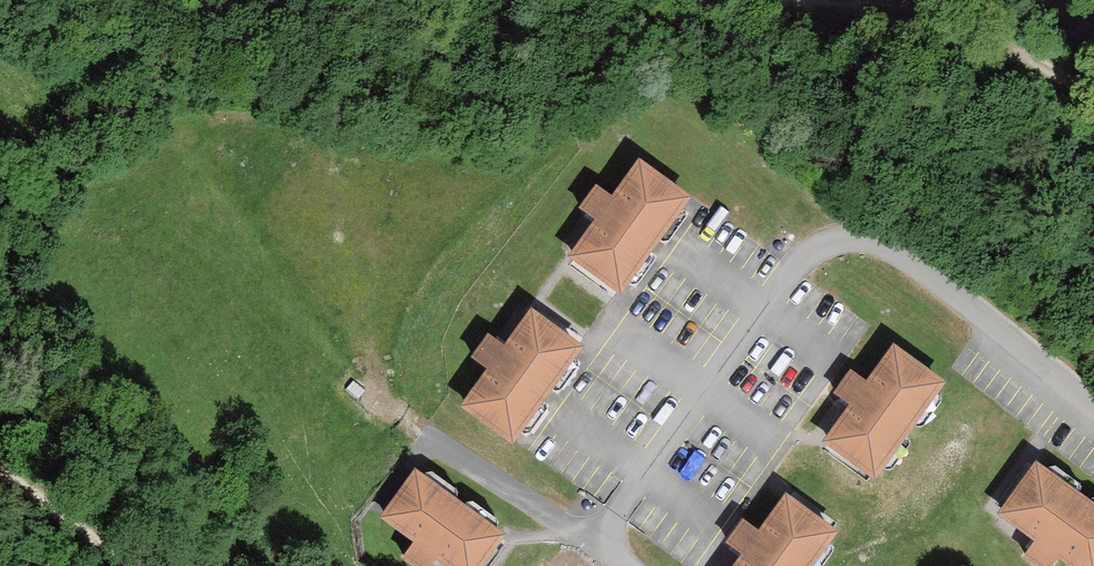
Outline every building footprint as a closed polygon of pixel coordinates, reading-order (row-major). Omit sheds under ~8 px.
[(622,286),(692,191),(643,154),(615,191),(598,179),(581,202),(598,214),(572,250),(622,286)] [(512,438),(582,343),(532,306),(505,343),(488,331),(471,354),(488,366),(462,402),(512,438)] [(876,472),(946,377),(896,340),(869,377),(852,365),(835,388),(852,400),(826,436),(876,472)] [(1037,456),(999,509),(1036,536),(1024,553),(1042,565),(1050,565),(1060,553),(1078,565),(1093,565),(1093,497),(1037,456)] [(416,465),(380,515),(414,539),(401,556),(415,565),(430,565),(437,556),(451,565),(479,565),(506,529),(416,465)] [(838,526),(788,489),(761,526),(744,514),(727,537),(744,550),(732,565),(808,565),(838,526)]
